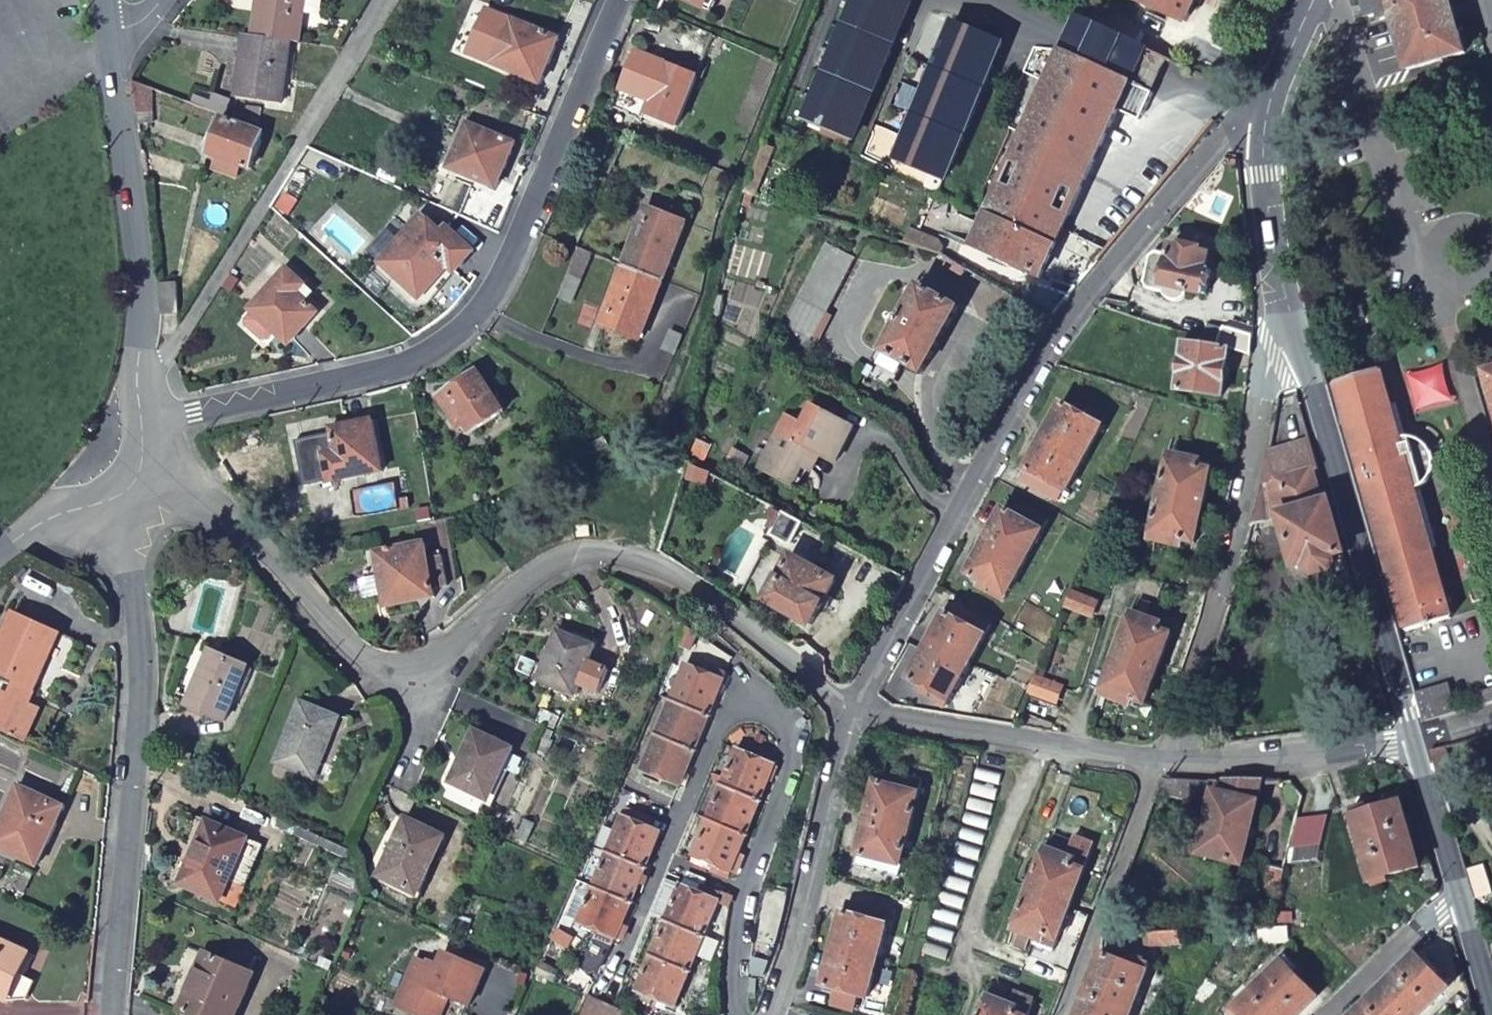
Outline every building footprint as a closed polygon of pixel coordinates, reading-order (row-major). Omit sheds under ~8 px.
[(297,39),(301,0),(255,0),(252,31),(287,37),(297,39)] [(707,8),(714,11),(718,0),(710,0),(707,8)] [(801,118),(850,139),(912,0),(854,0),(801,118)] [(1138,3),(1183,24),(1195,0),(1140,0),(1138,3)] [(1407,71),(1467,55),(1459,30),(1446,33),(1437,0),(1365,0),(1370,19),(1382,16),(1384,22),(1392,20),(1407,71)] [(470,52),(493,62),(512,19),(489,9),(470,52)] [(1109,14),(1102,29),(1138,46),(1144,34),(1132,29),(1134,25),(1109,14)] [(957,16),(893,159),(941,181),(1005,37),(957,16)] [(560,39),(512,19),(493,62),(540,82),(560,39)] [(1162,78),(1170,60),(1138,46),(1102,29),(1080,19),(1079,19),(1071,35),(1063,51),(1155,93),(1162,78)] [(252,31),(244,30),(235,98),(278,102),(287,37),(252,31)] [(1063,51),(987,207),(1056,240),(1121,106),(1144,116),(1155,93),(1063,51)] [(680,124),(700,75),(672,63),(652,112),(680,124)] [(129,73),(135,119),(139,119),(150,117),(150,83),(135,76),(129,73)] [(218,115),(204,148),(247,166),(261,132),(218,115)] [(494,185),(514,141),(467,121),(447,165),(494,185)] [(931,194),(928,203),(937,208),(941,198),(931,194)] [(1056,240),(987,207),(983,216),(970,243),(1039,276),(1056,240)] [(667,279),(691,221),(662,209),(658,220),(646,216),(627,263),(667,279)] [(378,261),(379,263),(419,297),(447,264),(454,270),(472,249),(445,225),(441,230),(421,213),(378,261)] [(920,232),(915,245),(940,254),(943,247),(937,237),(920,232)] [(784,326),(803,336),(813,341),(855,258),(826,244),(784,326)] [(1203,299),(1212,257),(1172,250),(1168,261),(1155,258),(1148,262),(1144,284),(1146,293),(1160,297),(1164,301),(1170,304),(1177,303),(1182,300),(1185,294),(1203,299)] [(643,337),(667,279),(627,263),(607,310),(619,316),(615,325),(643,337)] [(272,332),(284,343),(313,311),(301,300),(309,291),(285,268),(248,309),(251,311),(272,332)] [(157,297),(158,307),(173,306),(171,274),(155,276),(157,297)] [(883,350),(923,372),(959,305),(918,284),(883,350)] [(272,332),(251,311),(243,319),(243,325),(259,340),(264,340),(272,332)] [(1214,326),(1210,341),(1246,352),(1248,335),(1214,326)] [(813,341),(803,336),(796,351),(809,357),(817,342),(813,341)] [(1182,343),(1175,391),(1221,399),(1228,350),(1182,343)] [(1482,367),(1491,401),(1491,364),(1482,367)] [(1380,367),(1333,382),(1402,630),(1449,617),(1414,488),(1422,484),(1429,475),(1433,463),(1431,451),(1425,443),(1417,436),(1409,434),(1398,435),(1380,367)] [(477,368),(439,396),(453,417),(463,409),(470,419),(477,428),(506,408),(477,368)] [(1023,471),(1065,494),(1101,427),(1059,404),(1023,471)] [(782,423),(759,466),(792,484),(802,466),(811,449),(822,454),(836,461),(854,426),(812,406),(803,422),(798,432),(782,423)] [(463,409),(453,417),(460,426),(470,419),(463,409)] [(787,414),(782,423),(798,432),(803,422),(787,414)] [(291,442),(300,485),(379,467),(368,419),(326,428),(327,434),(291,442)] [(1326,558),(1339,554),(1325,505),(1320,506),(1310,473),(1315,472),(1306,439),(1266,454),(1262,477),(1252,527),(1280,519),(1295,567),(1303,565),(1305,571),(1315,575),(1324,572),(1329,564),(1326,558)] [(811,449),(802,466),(812,471),(822,454),(811,449)] [(1149,534),(1191,544),(1208,468),(1165,458),(1149,534)] [(968,575),(1010,598),(1051,522),(1022,506),(1016,517),(1003,510),(968,575)] [(805,523),(783,511),(769,534),(771,536),(790,547),(805,523)] [(373,552),(383,597),(411,591),(413,601),(433,598),(431,589),(446,586),(439,553),(424,557),(421,542),(373,552)] [(768,597),(813,625),(837,582),(792,556),(768,597)] [(1070,590),(1063,607),(1090,618),(1097,601),(1070,590)] [(0,715),(0,717),(29,731),(48,694),(36,688),(68,621),(20,600),(0,641),(0,658),(18,666),(12,680),(15,682),(0,715)] [(909,683),(953,706),(995,628),(952,605),(909,683)] [(1149,622),(1127,615),(1125,621),(1146,628),(1149,622)] [(1125,621),(1101,693),(1122,699),(1119,706),(1129,709),(1131,703),(1142,707),(1167,636),(1156,632),(1158,625),(1149,622),(1146,628),(1125,621)] [(690,629),(680,624),(673,641),(683,645),(690,629)] [(533,679),(573,694),(578,683),(597,691),(606,669),(587,661),(593,645),(553,630),(533,679)] [(191,703),(227,720),(252,669),(216,652),(191,703)] [(684,660),(639,770),(650,774),(647,782),(674,793),(724,670),(713,666),(711,671),(697,665),(684,660)] [(15,682),(12,680),(6,678),(0,691),(0,715),(15,682)] [(1062,689),(1033,678),(1027,693),(1055,704),(1062,689)] [(1446,682),(1412,692),(1421,721),(1454,712),(1446,682)] [(1491,701),(1491,688),(1468,694),(1472,707),(1491,701)] [(1101,693),(1099,699),(1119,706),(1122,699),(1101,693)] [(274,765),(314,780),(340,719),(298,704),(274,765)] [(444,784),(486,801),(509,749),(468,731),(444,784)] [(1459,794),(1445,749),(1431,753),(1443,799),(1459,794)] [(726,875),(729,868),(736,851),(770,766),(733,750),(691,853),(713,862),(711,868),(726,875)] [(39,852),(66,794),(22,773),(0,819),(0,833),(39,852)] [(873,784),(856,856),(871,860),(868,870),(896,876),(919,781),(891,775),(888,787),(873,784)] [(1244,862),(1263,780),(1232,779),(1228,793),(1218,791),(1202,853),(1244,864),(1244,862)] [(1305,798),(1291,781),(1283,788),(1296,804),(1305,798)] [(1400,803),(1352,817),(1371,883),(1419,869),(1400,803)] [(611,942),(614,936),(619,923),(661,823),(634,810),(630,820),(620,816),(577,919),(598,928),(595,935),(611,942)] [(375,878),(415,896),(440,838),(400,820),(375,878)] [(1328,821),(1299,821),(1292,852),(1318,850),(1328,821)] [(178,887),(217,903),(244,841),(204,823),(192,850),(195,851),(178,887)] [(1064,864),(1042,855),(1015,926),(1037,933),(1035,939),(1056,947),(1088,865),(1094,847),(1073,839),(1066,858),(1064,864)] [(1055,839),(1050,852),(1061,856),(1066,843),(1055,839)] [(736,851),(729,868),(734,871),(741,854),(736,851)] [(691,853),(689,859),(711,868),(713,862),(691,853)] [(1253,888),(1282,895),(1287,870),(1259,864),(1253,888)] [(699,886),(681,878),(679,883),(697,891),(699,886)] [(635,988),(672,1003),(716,899),(713,898),(716,892),(699,886),(697,891),(679,883),(635,988)] [(713,898),(716,899),(724,902),(727,896),(716,892),(713,898)] [(848,905),(845,915),(888,926),(890,916),(848,905)] [(857,996),(868,999),(877,965),(888,926),(845,915),(842,914),(839,922),(833,945),(831,953),(822,986),(836,990),(857,996)] [(619,923),(614,936),(620,938),(625,925),(619,923)] [(14,995),(37,947),(0,928),(0,988),(14,995)] [(1019,933),(1015,945),(1025,949),(1030,937),(1019,933)] [(1182,934),(1152,935),(1152,949),(1183,948),(1182,934)] [(416,957),(404,985),(448,1002),(450,997),(470,1006),(486,968),(444,951),(437,966),(416,957)] [(181,1014),(234,1014),(251,975),(200,954),(176,1013),(181,1014)] [(1076,1014),(1130,1014),(1147,972),(1100,954),(1076,1014)] [(1413,960),(1357,1014),(1412,1014),(1419,1009),(1424,1014),(1447,994),(1413,960)] [(1236,1014),(1302,1014),(1318,1000),(1283,965),(1234,1013),(1236,1014)] [(448,1002),(404,985),(397,1001),(419,1010),(426,1008),(442,1014),(448,1002)] [(996,987),(991,1000),(1002,1004),(1007,991),(996,987)] [(857,996),(836,990),(832,1005),(853,1011),(857,996)] [(590,996),(582,1014),(621,1014),(623,1009),(590,996)] [(981,1014),(1029,1014),(1026,1012),(1029,1005),(1011,1000),(1005,1013),(985,1006),(981,1014)] [(397,1001),(395,1006),(416,1014),(442,1014),(426,1008),(419,1010),(397,1001)]
